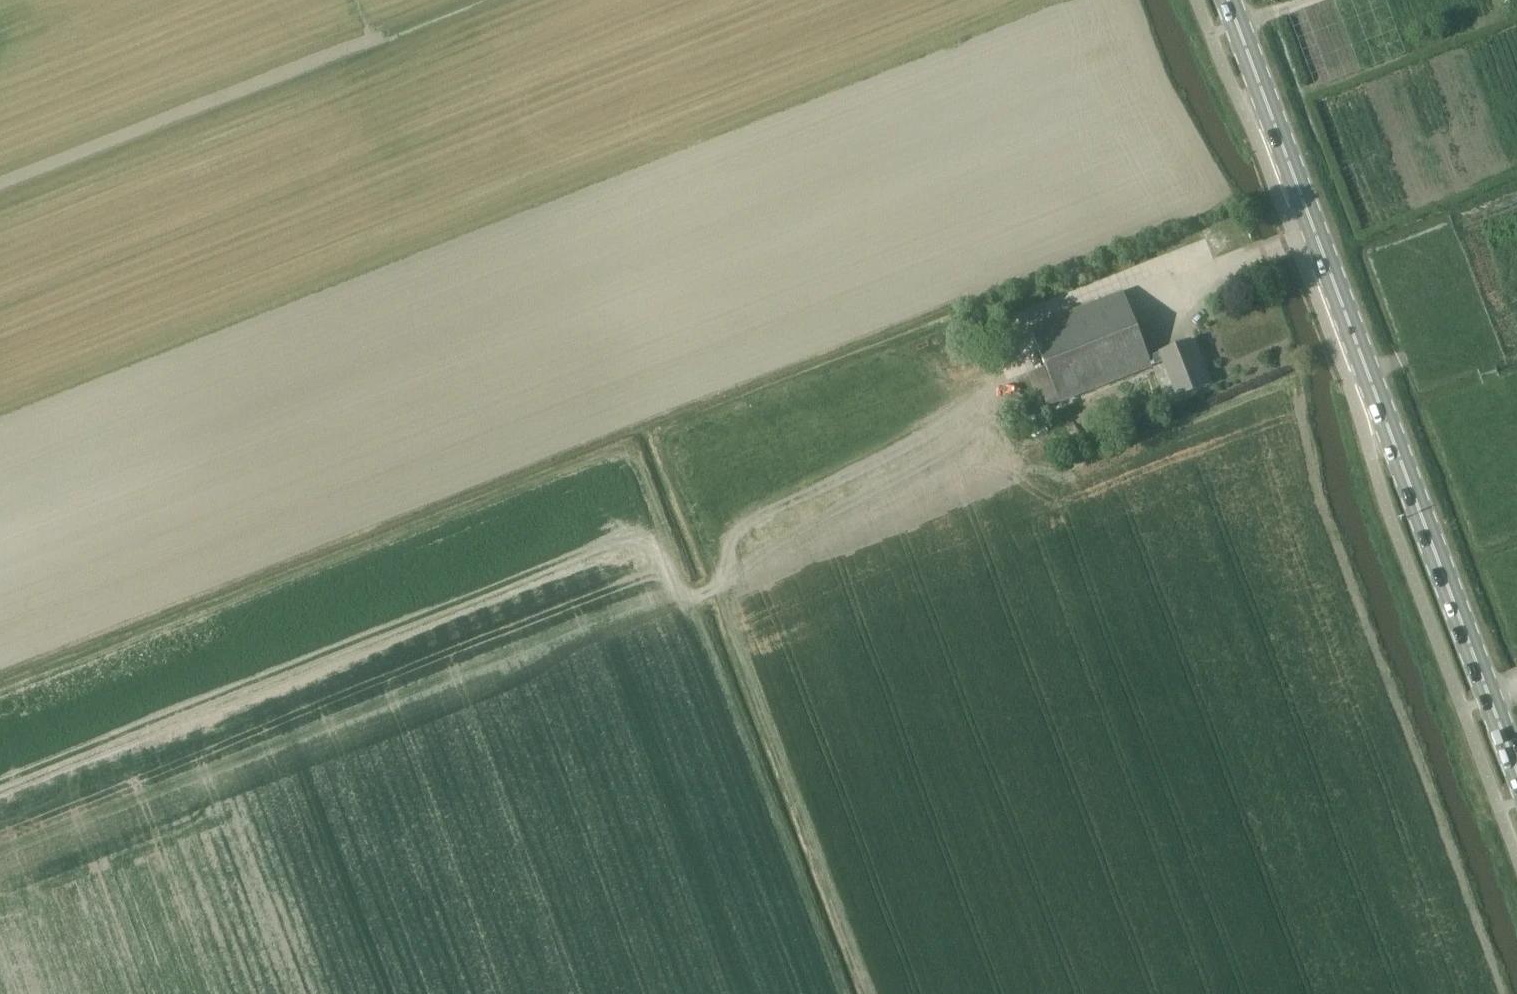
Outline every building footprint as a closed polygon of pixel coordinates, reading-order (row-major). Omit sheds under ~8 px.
[(1045,366),(1034,370),(1027,373),(1038,400),(1038,401),(1045,398),(1048,407),(1060,403),(1163,363),(1177,398),(1209,385),(1191,340),(1148,357),(1123,292),(1031,328),(1045,366)]
